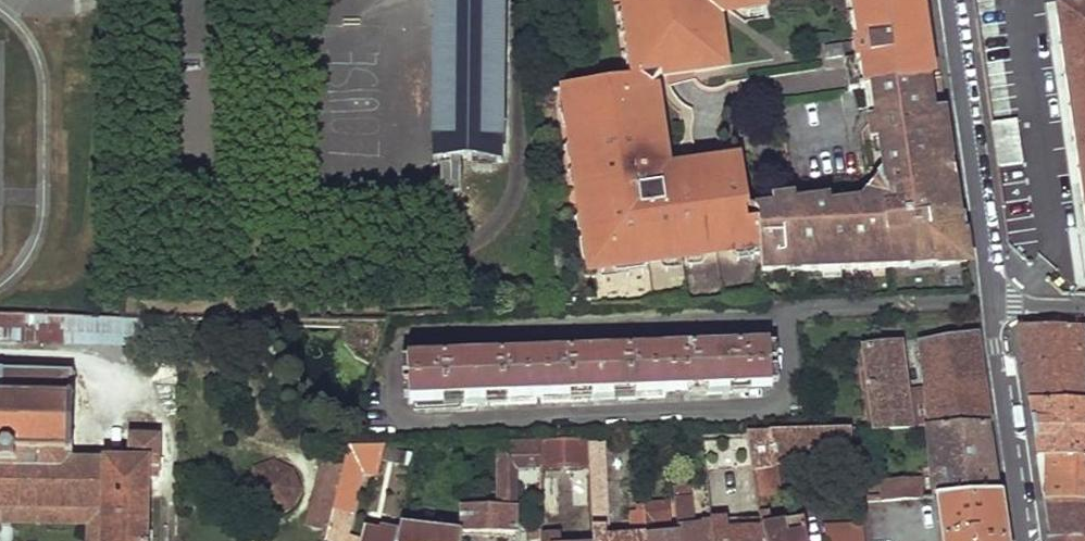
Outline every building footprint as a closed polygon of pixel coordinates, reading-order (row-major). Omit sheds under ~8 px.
[(431,162),(501,164),(502,0),(432,0),(431,162)] [(627,17),(630,38),(633,59),(635,69),(636,80),(619,83),(601,86),(584,88),(565,92),(572,130),(575,150),(578,171),(660,157),(648,78),(720,67),(719,59),(716,43),(715,36),(711,5),(719,4),(736,2),(737,8),(744,7),(761,5),(767,3),(766,0),(624,0),(627,17)] [(861,40),(842,43),(844,57),(845,62),(863,59),(867,86),(871,85),(919,78),(933,76),(929,49),(926,50),(918,0),(855,0),(861,40)] [(992,126),(1016,122),(998,0),(973,0),(992,126)] [(711,5),(715,36),(724,35),(719,4),(711,5)] [(761,5),(744,7),(745,15),(762,12),(761,5)] [(1084,223),(1084,7),(1056,11),(1084,223)] [(627,17),(615,19),(618,40),(630,38),(627,17)] [(725,42),(716,43),(719,59),(727,58),(725,42)] [(842,43),(822,47),(825,60),(844,57),(842,43)] [(633,59),(621,60),(623,71),(635,69),(633,59)] [(863,59),(845,62),(849,89),(865,86),(867,86),(863,59)] [(619,83),(617,75),(599,78),(601,86),(619,83)] [(924,112),(945,109),(941,75),(933,76),(932,77),(919,78),(924,112)] [(774,207),(754,209),(757,247),(760,271),(783,268),(783,261),(797,260),(799,269),(889,266),(907,264),(907,260),(939,256),(940,264),(966,261),(963,235),(957,196),(930,200),(928,184),(955,181),(945,109),(924,112),(919,78),(871,85),(876,119),(870,121),(873,140),(879,139),(881,155),(884,173),(862,200),(846,202),(832,205),(831,199),(811,201),(795,203),(794,198),(773,201),(774,207)] [(867,86),(865,86),(870,121),(876,119),(871,85),(867,86)] [(565,92),(554,94),(559,132),(572,130),(565,92)] [(998,166),(1022,163),(1016,122),(992,126),(998,166)] [(575,150),(562,153),(568,189),(581,188),(578,171),(575,150)] [(660,157),(578,171),(581,188),(581,192),(589,191),(594,217),(585,218),(586,226),(588,236),(594,273),(600,272),(640,266),(663,262),(674,260),(687,258),(698,256),(716,253),(715,247),(725,245),(727,252),(734,251),(751,249),(757,247),(754,209),(748,204),(742,164),(679,174),(675,172),(673,176),(663,169),(666,164),(661,160),(660,157)] [(675,172),(666,164),(663,169),(673,176),(675,172)] [(930,200),(957,196),(955,181),(928,184),(930,200)] [(589,191),(581,192),(585,218),(594,217),(589,191)] [(831,199),(832,205),(846,202),(845,196),(831,199)] [(586,226),(575,227),(576,237),(588,236),(586,226)] [(753,259),(751,249),(734,251),(736,262),(753,259)] [(698,256),(687,258),(689,270),(700,268),(698,256)] [(907,260),(907,264),(908,268),(940,264),(939,256),(907,260)] [(674,260),(663,262),(665,274),(676,272),(674,260)] [(783,261),(783,268),(784,272),(799,269),(797,260),(783,261)] [(640,266),(600,272),(602,284),(642,277),(640,266)] [(25,317),(26,347),(67,347),(66,319),(25,317)] [(1020,329),(1026,370),(1082,371),(1082,329),(1023,325),(1020,329)] [(863,351),(873,430),(920,429),(927,428),(989,426),(977,336),(916,345),(923,401),(907,401),(898,346),(863,351)] [(412,403),(412,411),(457,408),(457,402),(463,402),(463,406),(485,405),(486,400),(490,400),(490,406),(534,404),(534,399),(541,398),(541,404),(585,401),(586,395),(590,395),(592,398),(613,397),(614,393),(619,394),(620,400),(662,397),(662,392),(706,390),(706,393),(730,391),(730,389),(768,386),(765,344),(660,348),(658,340),(614,343),(615,349),(610,349),(609,347),(585,348),(585,351),(580,351),(579,345),(537,347),(537,353),(532,353),(531,347),(486,350),(487,355),(483,355),(482,353),(458,354),(458,357),(453,357),(453,350),(407,353),(407,360),(403,360),(407,403),(412,403)] [(1031,405),(1084,406),(1084,386),(1081,386),(1082,371),(1026,370),(1031,405)] [(66,458),(66,413),(70,413),(70,408),(66,408),(67,382),(70,382),(70,379),(67,379),(67,376),(63,376),(63,380),(0,380),(1,375),(0,375),(0,457),(66,458)] [(1038,457),(1084,458),(1084,406),(1031,405),(1038,457)] [(893,483),(894,500),(938,498),(999,495),(989,426),(927,428),(935,480),(893,483)] [(873,430),(875,443),(921,441),(920,429),(873,430)] [(757,498),(780,494),(775,468),(851,456),(847,431),(746,434),(757,498)] [(847,431),(851,456),(861,456),(860,431),(847,431)] [(0,457),(0,509),(84,509),(84,540),(144,540),(144,480),(153,480),(153,440),(128,441),(127,467),(65,467),(65,462),(70,462),(70,457),(66,458),(0,457)] [(463,507),(461,532),(514,530),(515,469),(540,468),(540,440),(497,442),(495,505),(473,505),(463,507)] [(540,440),(540,468),(589,466),(588,440),(540,440)] [(322,540),(342,540),(362,474),(375,474),(383,444),(350,446),(322,540)] [(338,459),(319,455),(301,523),(320,528),(338,459)] [(242,476),(240,486),(242,495),(246,504),(253,511),(262,516),(272,517),(282,515),(291,510),(297,502),(301,492),(301,482),(298,472),(292,464),(283,458),(273,456),(263,457),(254,461),(247,468),(242,476)] [(1045,500),(1084,501),(1084,458),(1038,457),(1045,500)] [(591,483),(593,526),(607,525),(603,482),(591,483)] [(714,531),(695,533),(689,487),(676,489),(681,534),(682,540),(715,540),(714,531)] [(945,540),(1005,540),(999,495),(938,498),(945,540)] [(1050,538),(1084,539),(1084,501),(1045,500),(1050,538)] [(643,506),(643,511),(646,540),(682,540),(681,534),(658,537),(657,524),(673,522),(671,504),(643,506)] [(643,511),(631,512),(631,539),(608,540),(602,540),(646,540),(643,511)] [(460,534),(399,525),(398,529),(396,540),(460,540),(460,534)] [(541,538),(542,525),(531,525),(531,540),(542,540),(541,538)] [(594,540),(602,540),(608,540),(607,525),(593,526),(594,540)] [(801,525),(763,529),(763,536),(764,540),(804,540),(801,525)] [(398,529),(383,526),(381,533),(363,531),(361,540),(396,540),(398,529)] [(827,540),(857,540),(865,540),(863,526),(825,529),(827,540)]
